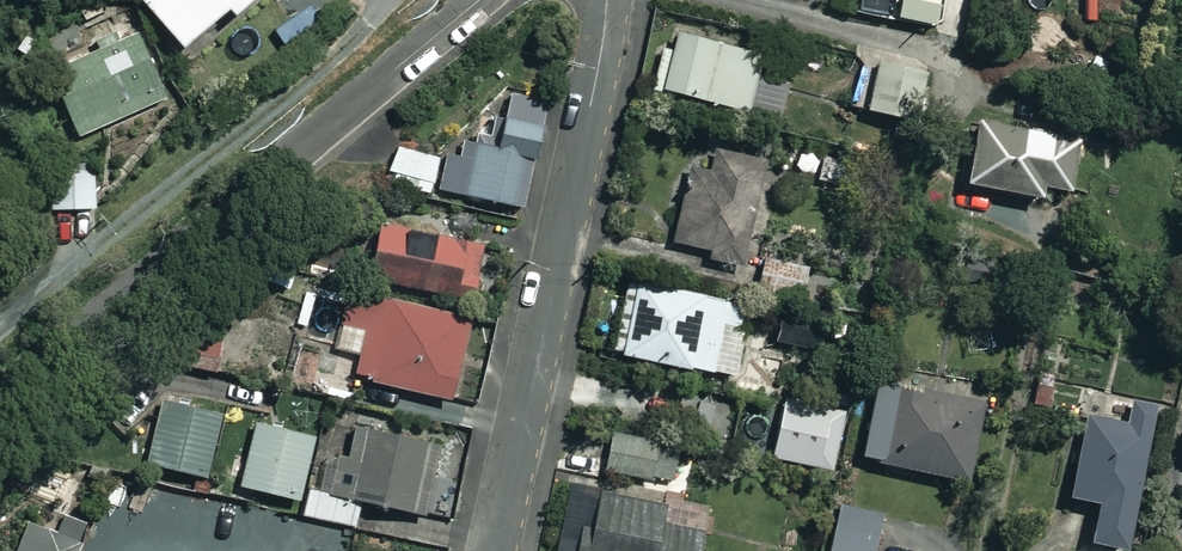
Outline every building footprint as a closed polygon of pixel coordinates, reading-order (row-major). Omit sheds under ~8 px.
[(148,4),(197,57),(241,16),(249,24),(275,0),(152,0),(148,4)] [(124,42),(117,28),(96,38),(102,52),(56,73),(88,143),(173,104),(141,34),(124,42)] [(757,54),(665,29),(649,86),(741,111),(757,54)] [(928,67),(865,51),(852,105),(916,120),(928,67)] [(517,98),(513,119),(483,114),(477,146),(468,144),(464,162),(402,151),(396,186),(524,210),(533,163),(541,164),(552,105),(517,98)] [(1075,137),(970,115),(957,181),(1033,197),(1036,184),(1064,190),(1075,137)] [(699,171),(685,167),(664,238),(734,259),(762,163),(706,146),(699,171)] [(55,161),(54,211),(98,212),(99,162),(55,161)] [(856,169),(838,163),(835,171),(825,168),(820,182),(848,192),(856,169)] [(483,280),(489,249),(388,228),(376,282),(493,306),(498,283),(483,280)] [(808,268),(757,256),(750,288),(801,299),(808,268)] [(743,305),(622,281),(608,352),(729,376),(743,305)] [(468,405),(486,327),(353,295),(340,351),(367,357),(362,380),(468,405)] [(327,358),(330,346),(302,339),(291,387),(345,401),(354,364),(327,358)] [(975,401),(864,381),(850,459),(961,479),(975,401)] [(1118,394),(1094,389),(1089,410),(1080,408),(1059,494),(1090,501),(1081,539),(1117,548),(1150,407),(1117,399),(1118,394)] [(838,413),(780,399),(766,455),(825,469),(838,413)] [(225,418),(169,405),(155,466),(211,479),(225,418)] [(322,440),(263,427),(248,491),(306,505),(322,440)] [(316,491),(309,517),(365,531),(371,507),(429,521),(447,450),(362,428),(354,457),(337,452),(326,493),(316,491)] [(601,469),(646,481),(647,475),(672,482),(680,450),(610,432),(601,469)] [(568,484),(554,550),(688,550),(693,529),(652,520),(655,502),(568,484)] [(236,508),(227,550),(294,550),(300,520),(236,508)] [(834,509),(824,550),(870,550),(877,519),(834,509)] [(32,525),(22,550),(83,550),(85,546),(32,525)]
